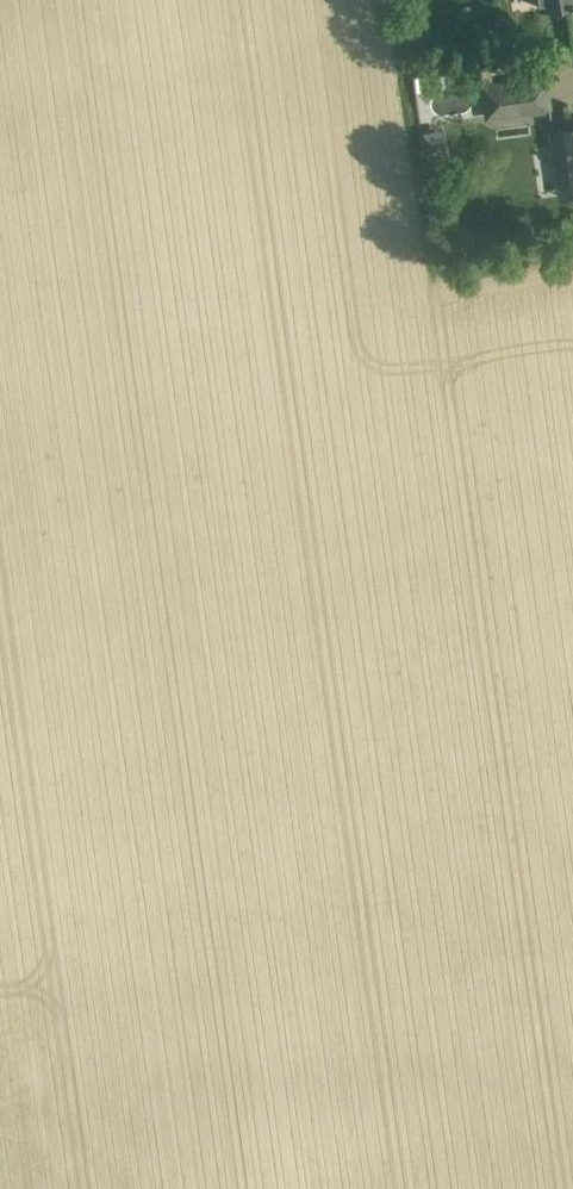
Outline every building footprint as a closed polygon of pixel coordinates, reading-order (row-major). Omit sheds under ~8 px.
[(560,5),(572,4),(572,0),(540,0),(541,8),(560,5)] [(486,120),(554,112),(550,77),(483,85),(486,120)] [(572,195),(572,129),(551,132),(554,159),(565,159),(570,195),(572,195)]
